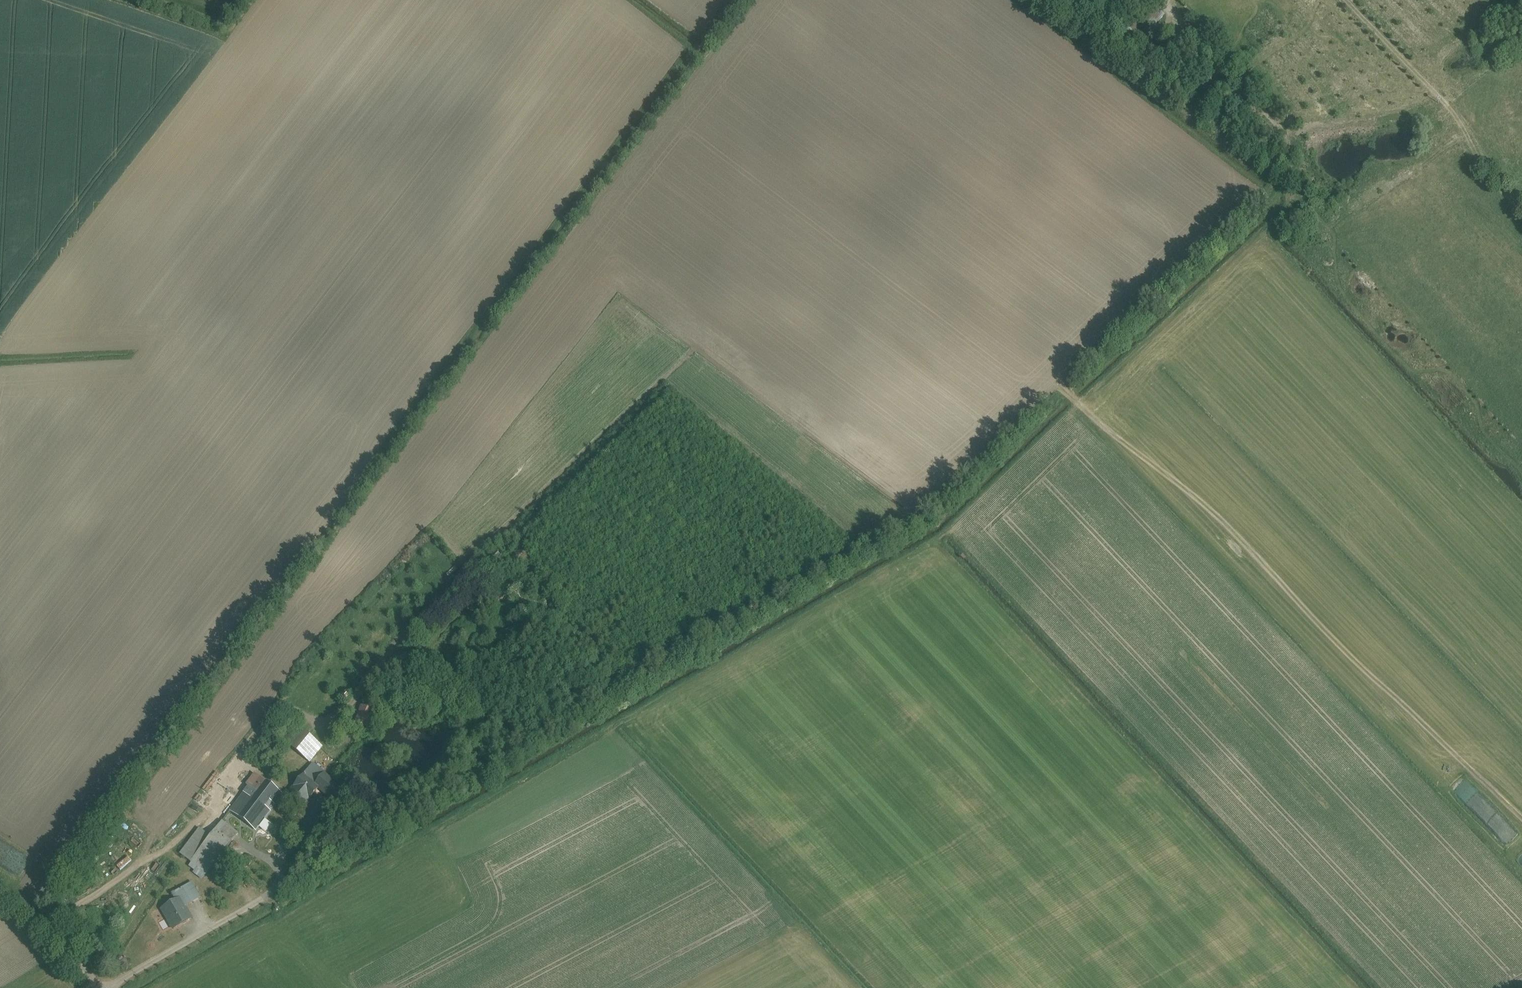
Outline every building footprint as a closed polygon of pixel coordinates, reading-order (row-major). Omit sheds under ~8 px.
[(1126,10),(1148,29),(1161,15),(1143,0),(1135,0),(1126,10)] [(322,745),(308,735),(298,748),(312,758),(322,745)] [(330,796),(339,783),(308,761),(299,774),(295,771),(282,789),(298,800),(311,783),(330,796)] [(281,791),(250,769),(223,807),(254,829),(281,791)] [(183,849),(186,851),(213,871),(240,833),(223,821),(212,836),(199,827),(183,849)] [(169,894),(157,901),(169,923),(185,914),(178,901),(195,892),(188,878),(167,890),(169,894)]
